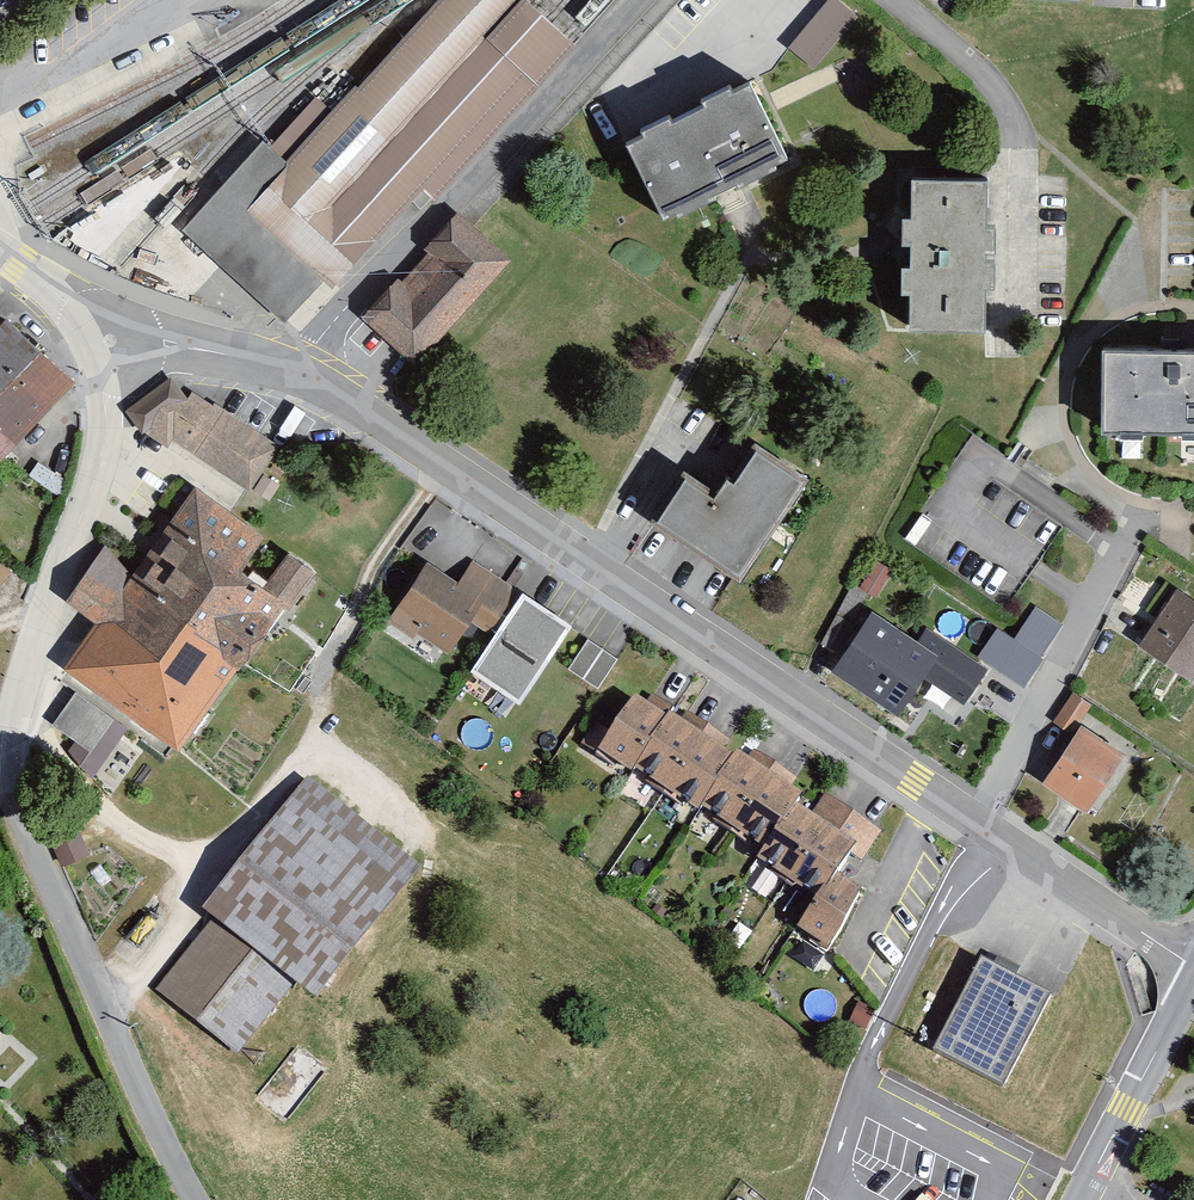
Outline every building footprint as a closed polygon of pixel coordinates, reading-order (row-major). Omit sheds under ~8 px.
[(575,42),(567,35),(549,19),(534,5),(529,0),(448,0),(290,170),(255,207),(329,275),(332,278),(419,184),(432,196),(575,42)] [(817,67),(862,13),(846,0),(828,0),(791,45),(817,67)] [(650,134),(633,142),(670,217),(722,191),(792,157),(754,81),(737,89),(734,83),(707,97),(711,104),(678,120),(675,113),(646,127),(650,134)] [(255,207),(290,170),(261,144),(181,231),(283,324),(329,275),(255,207)] [(989,181),(912,179),(911,219),(902,219),(901,245),(911,245),(911,266),(902,266),(902,293),(910,294),(909,330),(987,332),(988,286),(996,286),(996,261),(988,261),(988,250),(996,250),(996,224),(989,224),(989,181)] [(470,211),(377,313),(428,360),(521,257),(470,211)] [(0,329),(0,459),(71,387),(6,323),(0,329)] [(1107,349),(1107,429),(1193,430),(1193,349),(1107,349)] [(178,375),(128,413),(160,455),(176,442),(253,497),(286,452),(178,375)] [(697,465),(659,518),(747,580),(818,479),(770,446),(736,493),(697,465)] [(106,623),(76,664),(190,747),(317,573),(296,558),(280,580),(255,562),(272,538),(204,489),(146,568),(118,548),(78,602),(106,623)] [(0,559),(0,589),(15,572),(0,559)] [(459,586),(427,565),(391,619),(412,633),(417,625),(448,646),(468,615),(488,628),(513,590),(474,564),(459,586)] [(1179,589),(1143,645),(1193,678),(1193,598),(1179,589)] [(567,622),(524,594),(475,668),(519,696),(567,622)] [(1017,634),(1000,623),(980,654),(1026,683),(1066,621),(1038,602),(1017,634)] [(935,652),(873,611),(836,668),(896,708),(921,670),(963,698),(983,668),(942,641),(935,652)] [(617,657),(588,639),(570,668),(599,687),(617,657)] [(81,686),(53,721),(103,761),(131,727),(81,686)] [(1076,690),(1058,717),(1074,728),(1092,700),(1076,690)] [(647,706),(636,699),(601,753),(631,772),(633,769),(697,810),(700,805),(768,849),(761,859),(823,899),(805,927),(830,943),(854,894),(829,878),(843,857),(857,865),(878,832),(827,799),(813,820),(793,808),(800,798),(788,791),(794,781),(754,754),(748,764),(738,757),(736,761),(721,751),(726,742),(686,716),(680,724),(667,715),(671,709),(653,697),(647,706)] [(1136,754),(1087,721),(1046,780),(1095,814),(1136,754)] [(220,920),(161,994),(232,1051),(292,977),(318,998),(423,868),(312,779),(207,909),(220,920)] [(87,853),(72,816),(48,826),(64,863),(87,853)] [(1047,996),(982,962),(937,1050),(1002,1084),(1047,996)] [(11,1026),(0,1016),(0,1038),(11,1026)]
